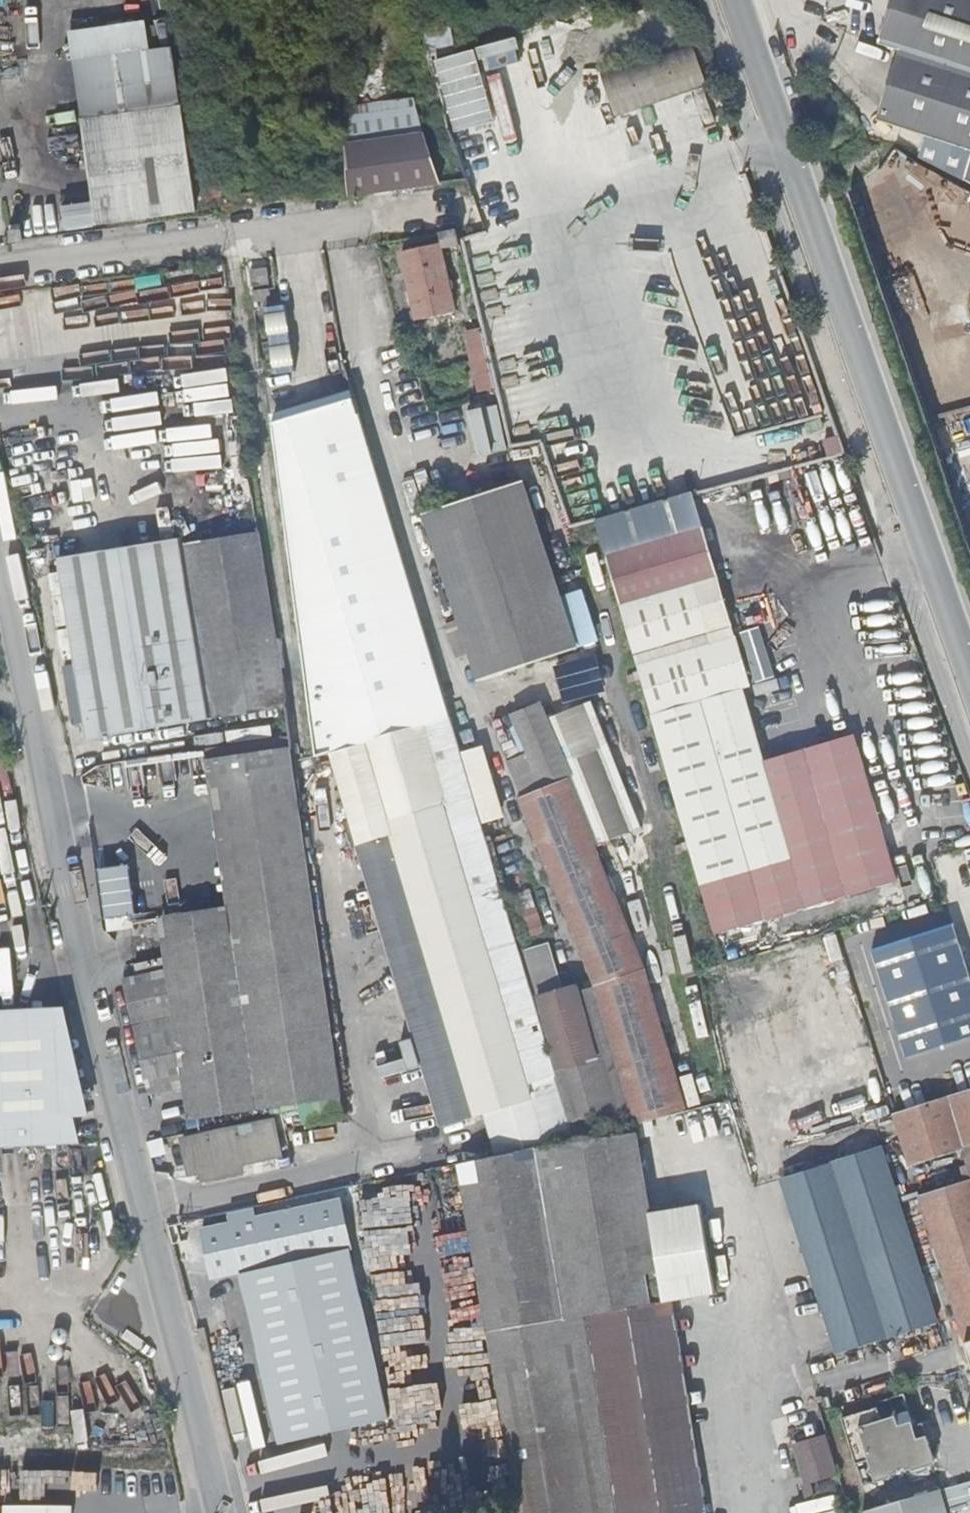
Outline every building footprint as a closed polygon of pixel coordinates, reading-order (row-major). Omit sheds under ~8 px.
[(589,6),(593,35),(682,23),(679,0),(633,0),(589,6)] [(886,53),(908,59),(888,128),(969,154),(969,0),(902,0),(886,53)] [(440,48),(435,24),(427,26),(431,49),(440,48)] [(687,32),(590,45),(602,142),(700,128),(687,32)] [(74,62),(81,117),(183,105),(172,53),(74,62)] [(482,102),(446,112),(450,128),(463,178),(499,173),(482,102)] [(95,225),(195,212),(183,105),(81,117),(95,225)] [(420,134),(347,144),(350,193),(434,182),(420,134)] [(4,242),(24,239),(22,225),(2,227),(4,242)] [(447,231),(450,245),(460,243),(458,229),(447,231)] [(463,310),(450,245),(406,255),(419,320),(463,310)] [(266,267),(249,269),(251,285),(268,282),(266,267)] [(271,298),(269,287),(252,290),(253,300),(271,298)] [(488,334),(473,337),(484,393),(500,390),(488,334)] [(442,797),(535,1098),(548,1140),(581,1133),(568,1095),(560,1064),(466,756),(401,545),(350,392),(275,425),(314,752),(334,745),(370,735),(392,812),(442,797)] [(502,404),(473,409),(480,454),(510,449),(502,404)] [(524,407),(514,412),(523,431),(533,426),(524,407)] [(836,467),(759,491),(767,516),(844,492),(836,467)] [(524,477),(426,509),(482,676),(580,644),(524,477)] [(750,521),(740,525),(744,535),(754,531),(750,521)] [(697,533),(600,563),(716,939),(895,884),(851,738),(760,766),(753,742),(751,743),(735,694),(746,690),(697,533)] [(184,546),(210,721),(284,709),(257,536),(184,546)] [(183,540),(58,558),(89,741),(210,721),(184,546),(183,540)] [(604,990),(620,1043),(645,1127),(698,1114),(657,977),(576,774),(579,767),(545,700),(496,719),(526,794),(604,990)] [(535,1098),(442,797),(392,812),(370,735),(334,745),(345,783),(346,788),(450,1123),(524,1101),(535,1098)] [(207,748),(136,757),(138,769),(179,764),(186,814),(217,809),(231,912),(161,922),(169,971),(197,1120),(313,1107),(294,982),(233,990),(226,940),(316,927),(291,748),(208,760),(207,748)] [(294,982),(313,1107),(341,1103),(316,927),(226,940),(233,990),(294,982)] [(559,955),(537,962),(544,984),(566,978),(559,955)] [(169,971),(126,981),(161,1128),(197,1120),(169,971)] [(585,978),(547,990),(568,1062),(560,1064),(581,1133),(583,1140),(631,1130),(606,1046),(585,978)] [(34,1145),(32,1007),(0,1007),(0,1145),(34,1145)] [(645,1127),(620,1043),(606,1046),(631,1130),(636,1129),(645,1127)] [(913,1163),(926,1159),(966,1146),(969,1158),(969,1093),(895,1118),(910,1164),(913,1163)] [(535,1098),(524,1101),(538,1143),(548,1140),(535,1098)] [(257,1125),(169,1145),(176,1179),(189,1176),(191,1183),(229,1175),(228,1167),(264,1160),(257,1125)] [(636,1129),(631,1130),(583,1140),(581,1133),(548,1140),(538,1143),(465,1159),(492,1329),(673,1299),(644,1127),(636,1129)] [(883,1149),(783,1179),(839,1353),(939,1322),(883,1149)] [(930,1171),(926,1159),(913,1163),(917,1175),(930,1171)] [(964,1168),(968,1181),(921,1197),(968,1341),(969,1340),(969,1166),(964,1168)] [(463,1377),(429,1383),(441,1450),(503,1440),(458,1174),(429,1179),(463,1377)] [(396,1184),(429,1383),(463,1377),(429,1179),(396,1184)] [(339,1198),(201,1229),(212,1280),(240,1274),(280,1443),(387,1419),(348,1247),(350,1247),(339,1198)] [(673,1299),(492,1329),(520,1502),(522,1512),(709,1512),(673,1299)] [(879,1404),(844,1415),(857,1462),(871,1457),(878,1481),(893,1476),(893,1474),(913,1467),(914,1469),(938,1462),(925,1421),(916,1424),(912,1410),(884,1419),(879,1404)] [(506,1454),(493,1456),(495,1467),(508,1464),(506,1454)] [(810,1505),(845,1495),(834,1456),(800,1466),(810,1505)] [(495,1476),(500,1502),(514,1500),(509,1474),(495,1476)] [(471,1506),(500,1502),(495,1476),(468,1480),(471,1506)] [(941,1494),(875,1512),(947,1512),(941,1494)]
